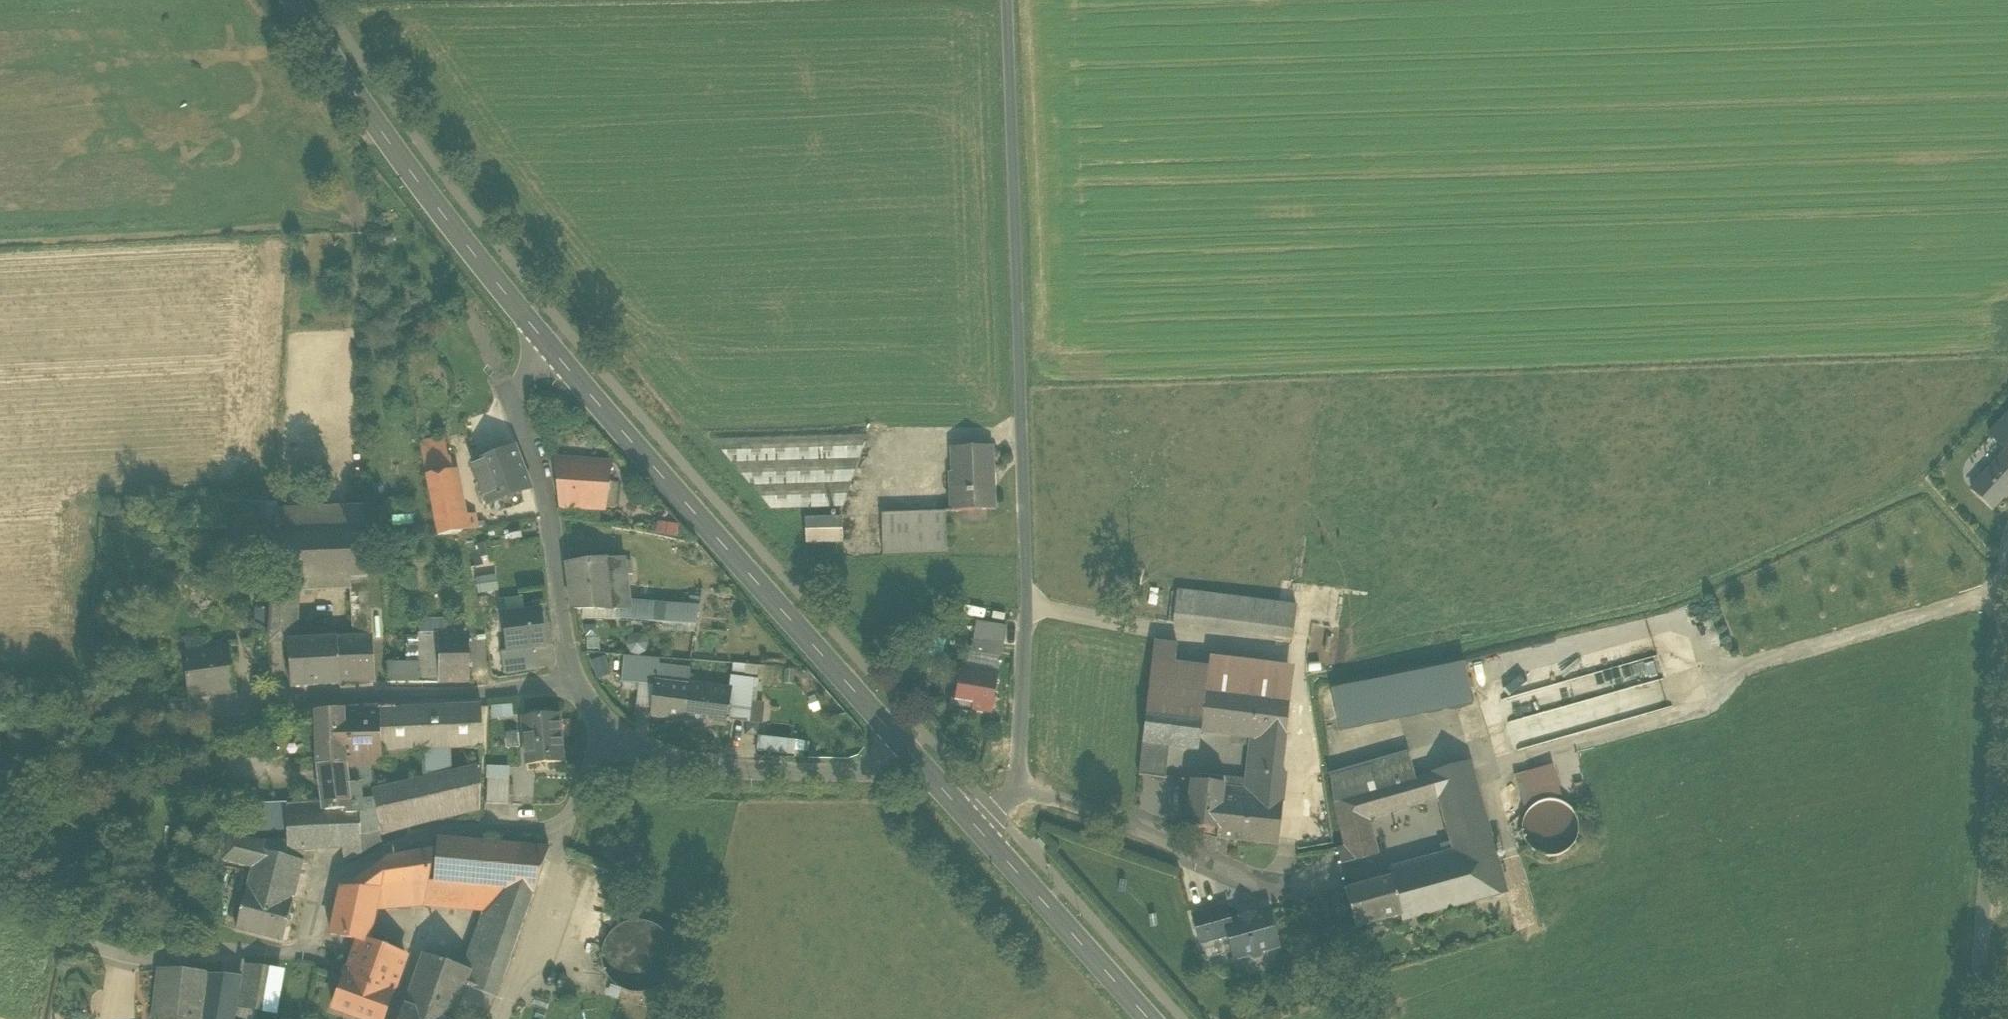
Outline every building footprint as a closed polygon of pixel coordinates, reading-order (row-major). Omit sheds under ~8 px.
[(2007,453),(2007,416),(1989,435),(2006,451),(2007,453)] [(710,439),(771,511),(843,508),(867,434),(710,439)] [(420,441),(422,452),(445,448),(442,436),(420,441)] [(953,447),(955,511),(993,510),(991,446),(953,447)] [(422,452),(428,477),(450,473),(450,471),(445,448),(422,452)] [(474,462),(487,503),(532,489),(517,448),(474,462)] [(2007,477),(2007,453),(2006,451),(1995,464),(2007,477)] [(561,505),(605,507),(612,465),(556,461),(561,505)] [(1992,508),(2007,491),(2007,477),(1995,464),(1971,489),(1992,508)] [(459,469),(450,471),(450,473),(458,513),(468,514),(459,469)] [(458,513),(450,473),(428,477),(439,536),(486,528),(485,522),(478,522),(477,514),(468,514),(458,513)] [(204,524),(275,529),(277,509),(277,505),(205,501),(204,524)] [(275,529),(275,533),(366,530),(365,506),(277,509),(275,529)] [(882,514),(883,554),(948,552),(946,512),(882,514)] [(805,519),(806,543),(843,542),(841,518),(805,519)] [(510,531),(511,540),(522,538),(520,529),(510,531)] [(618,619),(625,619),(626,604),(625,590),(623,559),(606,559),(567,563),(572,606),(583,608),(619,614),(618,619)] [(476,578),(478,594),(499,591),(497,575),(476,578)] [(291,605),(296,605),(297,592),(298,580),(272,581),(271,605),(291,606),(291,605)] [(1173,623),(1193,626),(1197,593),(1177,590),(1173,623)] [(1197,593),(1193,626),(1272,636),(1276,603),(1197,593)] [(1272,636),(1292,639),(1297,606),(1276,603),(1272,636)] [(625,619),(662,622),(696,625),(700,605),(626,604),(625,619)] [(291,606),(271,605),(271,609),(270,635),(269,643),(288,642),(288,641),(295,640),(296,605),(291,605),(291,606)] [(618,621),(618,619),(619,614),(583,608),(582,618),(618,621)] [(254,637),(270,635),(271,609),(255,609),(254,637)] [(545,647),(541,611),(503,615),(507,651),(534,648),(545,647)] [(419,620),(420,633),(438,633),(446,633),(446,623),(446,619),(419,620)] [(973,640),(981,641),(981,639),(1004,643),(1006,626),(976,621),(973,640)] [(694,633),(696,625),(662,622),(662,630),(694,633)] [(446,623),(446,633),(466,632),(466,623),(446,623)] [(372,629),(353,630),(353,638),(372,637),(372,629)] [(438,633),(439,683),(470,683),(470,632),(466,632),(446,633),(438,633)] [(419,633),(419,636),(419,663),(419,683),(439,683),(438,633),(420,633),(419,633)] [(407,636),(407,662),(419,663),(419,636),(407,636)] [(375,683),(372,637),(353,638),(338,638),(341,682),(375,683)] [(288,642),(291,688),(341,685),(341,682),(338,638),(295,640),(288,641),(288,642)] [(1001,657),(1004,643),(981,639),(981,641),(979,653),(998,656),(1001,657)] [(1154,641),(1151,662),(1175,665),(1178,644),(1154,641)] [(185,652),(188,699),(235,693),(231,646),(185,652)] [(537,668),(534,648),(507,651),(501,652),(503,672),(537,668)] [(998,656),(979,653),(967,651),(965,669),(996,674),(998,656)] [(1210,655),(1208,669),(1205,690),(1290,701),(1294,666),(1210,655)] [(598,680),(611,675),(604,656),(590,661),(598,680)] [(624,683),(650,685),(652,658),(622,656),(620,683),(624,683)] [(652,658),(650,685),(656,685),(657,682),(658,670),(659,664),(660,659),(652,658)] [(419,683),(419,663),(407,662),(388,662),(389,683),(419,683)] [(733,662),(732,673),(763,677),(764,666),(733,662)] [(1208,669),(1175,665),(1151,662),(1146,707),(1202,714),(1205,690),(1208,669)] [(659,664),(658,670),(675,673),(690,675),(691,668),(659,664)] [(1332,691),(1337,718),(1469,692),(1464,665),(1332,691)] [(972,709),(992,712),(998,675),(996,674),(965,669),(961,668),(955,700),(974,703),(972,709)] [(658,670),(657,682),(673,684),(675,673),(658,670)] [(673,684),(688,686),(690,675),(675,673),(673,684)] [(732,679),(730,692),(745,694),(747,681),(732,679)] [(688,686),(673,684),(657,682),(656,685),(653,709),(652,713),(684,718),(688,686)] [(650,685),(624,683),(623,689),(637,690),(636,708),(653,709),(656,685),(650,685)] [(730,692),(713,690),(708,689),(688,686),(684,718),(726,724),(727,717),(730,692)] [(1146,707),(1142,743),(1168,746),(1197,750),(1198,751),(1201,730),(1252,736),(1246,780),(1197,774),(1197,781),(1196,782),(1224,785),(1223,796),(1253,799),(1257,770),(1281,773),(1290,701),(1205,690),(1202,714),(1146,707)] [(727,717),(741,719),(744,701),(745,694),(730,692),(727,717)] [(1472,704),(1469,692),(1337,718),(1339,730),(1472,704)] [(974,703),(955,700),(952,699),(950,709),(972,713),(972,709),(974,703)] [(758,703),(744,701),(741,719),(755,721),(758,703)] [(419,750),(421,750),(450,748),(481,747),(483,747),(482,704),(394,707),(381,706),(382,751),(388,751),(405,750),(406,750),(419,750)] [(512,705),(491,706),(491,718),(513,717),(512,705)] [(382,765),(382,751),(381,706),(345,709),(346,767),(371,767),(382,766),(382,765)] [(316,712),(317,766),(320,766),(346,767),(345,709),(316,712)] [(526,718),(530,764),(564,761),(561,715),(526,718)] [(756,749),(782,750),(783,737),(756,735),(756,749)] [(1166,778),(1168,746),(1142,743),(1138,775),(1166,778)] [(423,779),(451,773),(450,748),(421,750),(423,779)] [(1371,766),(1377,790),(1416,779),(1409,755),(1371,766)] [(1400,916),(1402,922),(1505,894),(1469,763),(1432,774),(1439,798),(1451,843),(1440,846),(1446,866),(1447,865),(1447,866),(1392,881),(1401,916),(1400,916)] [(1516,771),(1522,801),(1561,794),(1555,765),(1516,771)] [(320,766),(322,784),(359,784),(362,800),(374,798),(372,791),(374,791),(371,767),(346,767),(320,766)] [(480,810),(482,766),(480,766),(451,773),(423,779),(374,791),(372,791),(374,798),(362,800),(324,803),(325,812),(346,810),(347,815),(359,814),(361,837),(379,834),(380,836),(395,832),(395,828),(405,826),(405,825),(438,817),(439,818),(449,816),(449,817),(480,810)] [(510,767),(487,766),(486,779),(487,779),(510,780),(510,767)] [(1330,777),(1333,803),(1377,790),(1371,766),(1330,777)] [(1285,773),(1281,773),(1257,770),(1253,799),(1223,796),(1219,829),(1217,829),(1216,838),(1278,845),(1286,775),(1285,773)] [(1419,778),(1425,802),(1439,798),(1432,774),(1419,778)] [(1419,778),(1416,779),(1377,790),(1333,803),(1344,846),(1334,849),(1338,865),(1378,855),(1368,817),(1425,802),(1419,778)] [(486,802),(509,803),(510,780),(487,779),(486,802)] [(1186,825),(1217,829),(1219,829),(1223,796),(1224,785),(1196,782),(1197,781),(1192,781),(1186,825)] [(324,803),(362,800),(359,784),(322,784),(320,784),(322,803),(324,803)] [(1546,857),(1560,855),(1572,846),(1579,833),(1577,818),(1568,806),(1555,800),(1540,802),(1528,810),(1522,824),(1523,838),(1532,851),(1546,857)] [(256,823),(257,828),(288,827),(288,805),(288,803),(256,804),(256,823)] [(306,849),(326,848),(325,812),(324,803),(322,803),(288,805),(288,827),(288,841),(260,841),(258,849),(280,855),(280,849),(306,849)] [(246,823),(256,823),(256,804),(246,804),(246,823)] [(326,848),(342,847),(361,837),(359,814),(347,815),(346,810),(325,812),(326,848)] [(293,901),(303,861),(280,855),(258,849),(260,841),(229,833),(223,860),(252,867),(247,889),(293,901)] [(379,834),(361,837),(342,847),(346,860),(383,843),(380,836),(379,834)] [(434,885),(496,890),(532,898),(549,848),(438,838),(434,885)] [(303,861),(306,849),(280,849),(280,855),(303,861)] [(369,943),(376,911),(380,890),(428,886),(434,849),(386,858),(341,891),(331,934),(358,941),(369,943)] [(1345,890),(1354,928),(1400,916),(1401,916),(1392,881),(1392,878),(1345,890)] [(434,885),(428,886),(424,907),(482,913),(462,967),(470,970),(473,964),(475,949),(496,890),(434,885)] [(424,907),(428,886),(380,890),(376,911),(424,907)] [(236,929),(283,941),(293,901),(247,889),(236,929)] [(504,975),(532,898),(496,890),(475,949),(473,964),(504,975)] [(1194,915),(1201,942),(1229,935),(1225,923),(1229,922),(1225,907),(1194,915)] [(1229,935),(1235,958),(1248,955),(1253,957),(1260,956),(1263,951),(1277,947),(1267,912),(1253,915),(1253,914),(1240,917),(1240,919),(1229,922),(1225,923),(1229,935)] [(627,992),(646,992),(662,984),(672,968),(673,949),(664,933),(649,923),(630,922),(613,931),(603,946),(602,965),(611,982),(627,992)] [(406,956),(369,943),(358,941),(345,977),(392,994),(394,993),(406,958),(406,956)] [(443,1018),(454,1018),(458,1008),(466,987),(495,997),(496,998),(504,975),(473,964),(470,970),(462,967),(423,954),(404,1005),(443,1018)] [(242,976),(237,1006),(256,1009),(280,1012),(288,969),(262,965),(244,962),(242,976)] [(206,973),(160,970),(154,1018),(201,1018),(206,973)] [(237,1006),(242,976),(206,973),(201,1018),(235,1018),(237,1006)] [(360,1018),(383,1018),(392,994),(345,977),(334,1009),(360,1018)] [(466,987),(458,1008),(487,1018),(495,997),(466,987)] [(404,1005),(399,1018),(443,1018),(404,1005)] [(256,1009),(237,1006),(235,1018),(255,1018),(256,1009)]
